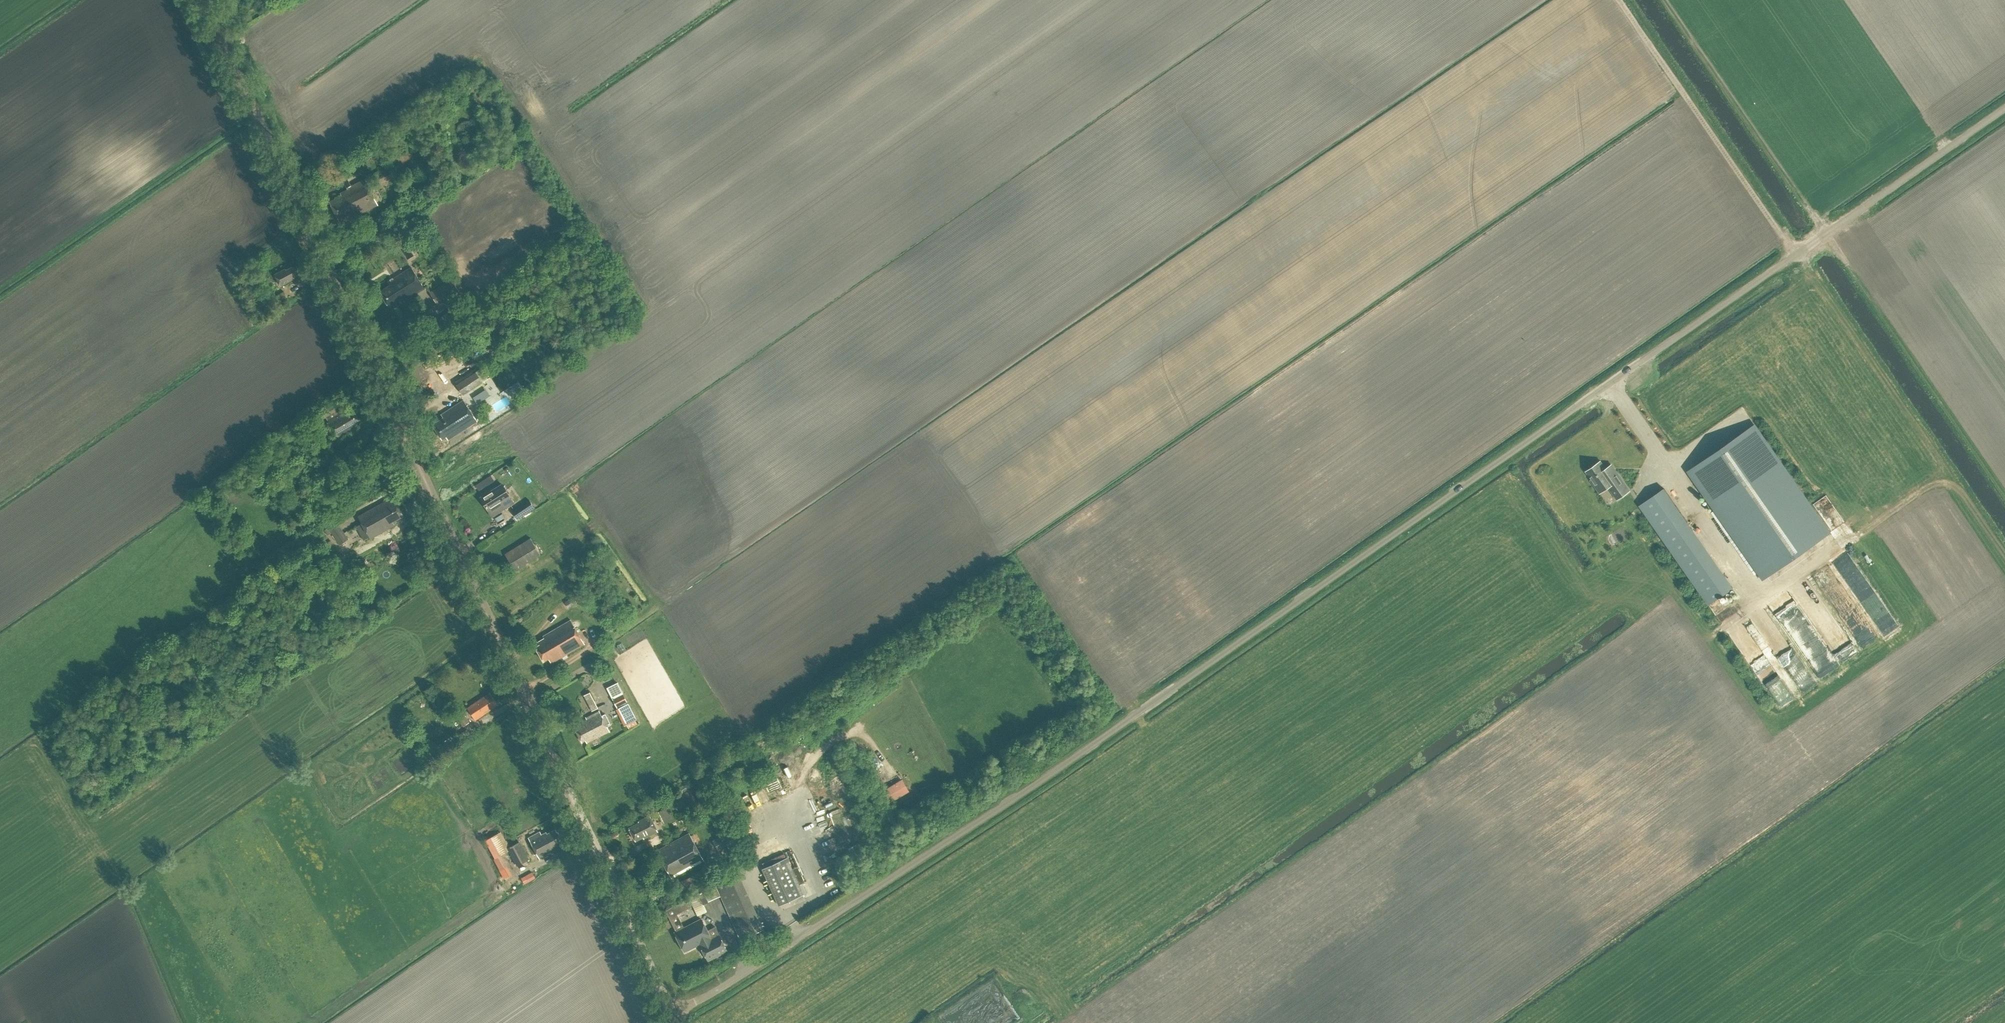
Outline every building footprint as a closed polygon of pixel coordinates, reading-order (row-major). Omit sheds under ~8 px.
[(330,201),(341,224),(378,205),(365,179),(351,185),(346,176),(342,178),(348,189),(340,193),(341,195),(330,201)] [(286,269),(275,275),(281,286),(302,274),(297,264),(287,270),(286,269)] [(390,307),(394,304),(397,308),(425,290),(411,268),(389,282),(391,284),(380,291),(390,307)] [(435,306),(457,292),(450,281),(428,294),(435,306)] [(273,299),(278,306),(289,298),(285,292),(273,299)] [(457,320),(455,317),(451,310),(436,320),(441,327),(442,330),(457,320)] [(480,377),(485,375),(480,364),(475,366),(480,377)] [(457,388),(464,398),(483,385),(476,375),(457,388)] [(443,438),(447,436),(449,439),(476,422),(463,402),(443,415),(444,418),(434,424),(443,438)] [(314,417),(318,422),(326,417),(339,438),(359,426),(357,422),(361,420),(353,407),(342,413),(340,409),(341,409),(338,403),(314,417)] [(1688,471),(1763,578),(1829,532),(1755,425),(1688,471)] [(316,451),(320,458),(330,452),(326,446),(316,451)] [(1600,461),(1587,471),(1595,483),(1594,484),(1600,492),(1609,486),(1617,499),(1629,490),(1620,477),(1619,477),(1620,478),(1614,481),(1600,461)] [(486,485),(482,480),(474,485),(478,490),(486,485)] [(488,510),(510,497),(502,484),(480,497),(488,510)] [(1639,505),(1708,604),(1733,587),(1664,489),(1639,505)] [(404,515),(395,499),(391,501),(390,499),(358,516),(371,538),(395,525),(393,522),(404,515)] [(516,512),(521,520),(538,508),(533,501),(516,512)] [(1957,526),(1964,521),(1954,507),(1947,513),(1957,526)] [(325,530),(328,535),(332,532),(340,544),(348,538),(337,522),(325,530)] [(506,554),(515,570),(540,554),(531,539),(506,554)] [(1777,601),(1779,612),(1788,610),(1786,600),(1777,601)] [(1787,648),(1769,610),(1756,616),(1774,654),(1787,648)] [(1745,658),(1759,649),(1757,645),(1765,641),(1748,614),(1726,628),(1745,658)] [(548,658),(550,663),(583,645),(569,621),(543,636),(544,639),(538,643),(539,645),(535,647),(543,661),(548,658)] [(1760,648),(1763,653),(1770,648),(1766,643),(1760,648)] [(616,679),(605,683),(609,694),(620,690),(616,679)] [(490,693),(467,708),(475,720),(498,704),(490,693)] [(623,693),(613,699),(626,724),(637,719),(623,693)] [(587,703),(591,710),(596,708),(593,701),(587,703)] [(452,718),(458,728),(456,729),(459,734),(465,730),(463,727),(470,722),(462,711),(452,718)] [(580,727),(576,729),(582,741),(585,740),(587,742),(609,731),(599,711),(586,717),(587,719),(578,723),(580,727)] [(761,739),(754,742),(757,747),(764,744),(761,739)] [(879,791),(887,803),(908,790),(901,778),(879,791)] [(526,815),(532,812),(527,802),(520,805),(526,815)] [(671,821),(664,808),(658,812),(665,824),(671,821)] [(649,815),(639,821),(639,822),(629,827),(636,841),(643,837),(644,838),(657,831),(649,815)] [(540,831),(528,837),(540,858),(564,845),(555,829),(547,833),(547,831),(541,834),(540,831)] [(657,850),(672,878),(703,860),(688,833),(657,850)] [(505,853),(495,834),(487,839),(496,857),(505,853)] [(508,848),(517,865),(529,859),(519,841),(508,848)] [(781,856),(754,868),(771,906),(797,894),(781,856)] [(521,878),(524,884),(534,878),(531,872),(521,878)] [(703,890),(708,901),(721,896),(740,939),(763,929),(738,873),(715,884),(716,884),(703,890)] [(694,913),(705,908),(695,889),(685,894),(694,913)] [(666,910),(676,931),(683,927),(677,913),(684,910),(680,903),(666,910)] [(727,950),(722,940),(715,926),(707,930),(701,918),(683,927),(676,931),(674,932),(684,951),(699,943),(703,950),(708,960),(727,950)]
